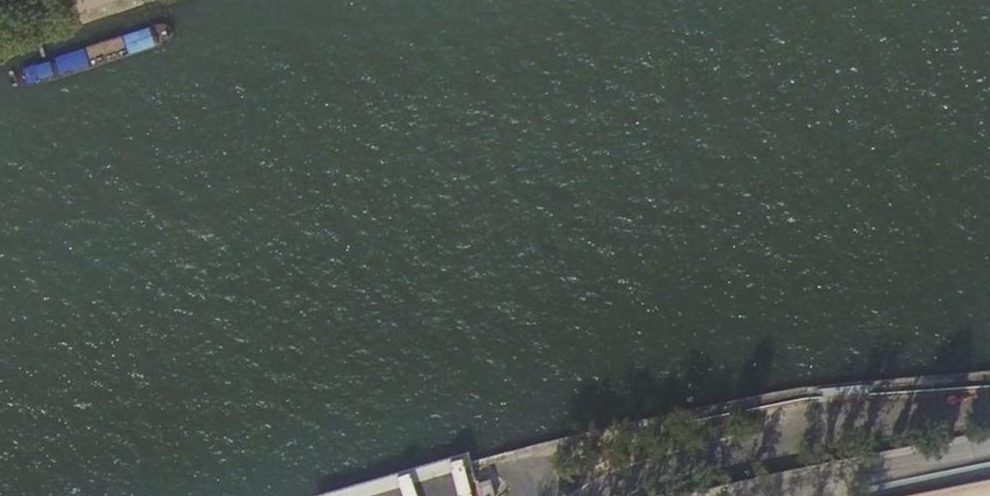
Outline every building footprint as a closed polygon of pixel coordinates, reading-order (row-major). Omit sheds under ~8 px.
[(473,470),(480,495),(491,492),(484,467),(473,470)]
